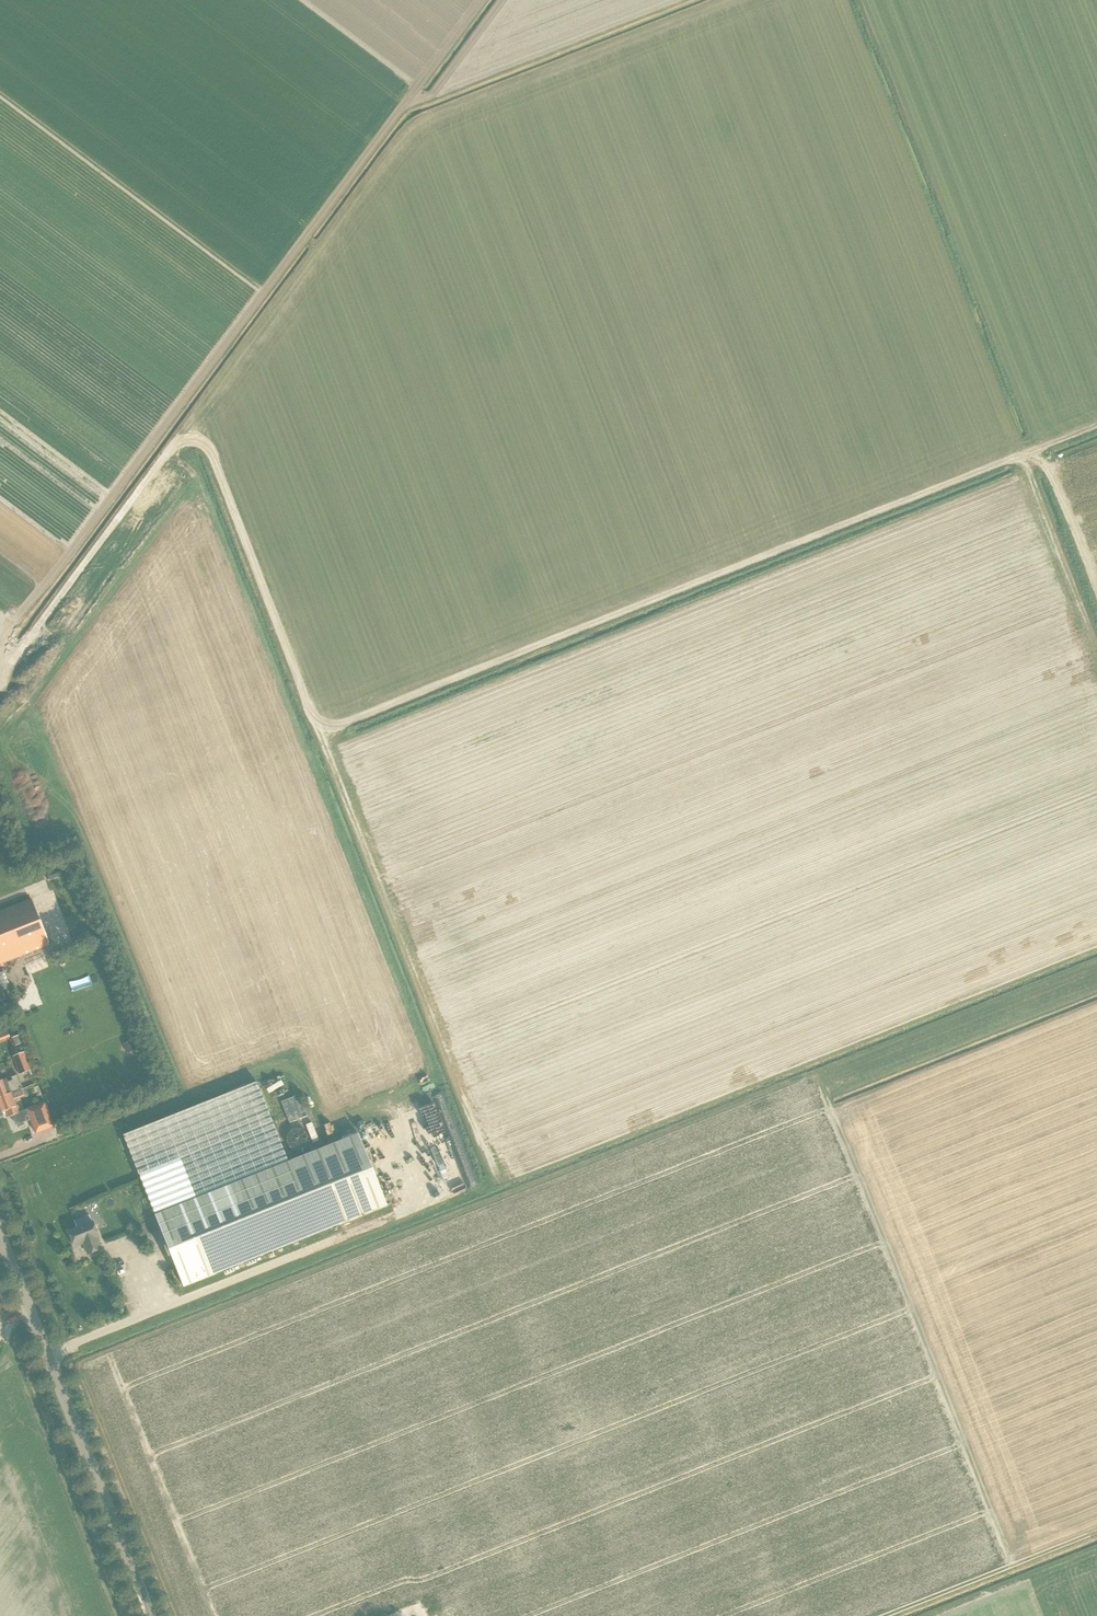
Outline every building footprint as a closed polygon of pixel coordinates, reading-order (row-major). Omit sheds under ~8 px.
[(55,871),(47,874),(50,880),(58,877),(60,878),(64,876),(66,872),(64,868),(60,867),(56,868),(55,871)] [(51,945),(32,898),(0,911),(0,964),(51,945)] [(82,932),(81,935),(73,938),(76,944),(84,941),(86,942),(90,940),(92,936),(90,932),(86,930),(82,932)] [(6,999),(3,991),(12,987),(6,972),(0,974),(0,1001),(6,999)] [(11,1036),(8,1031),(0,1034),(0,1041),(11,1036)] [(12,1038),(16,1046),(22,1043),(19,1035),(12,1038)] [(14,1056),(21,1074),(32,1069),(26,1051),(14,1056)] [(23,1088),(23,1087),(18,1075),(12,1077),(13,1080),(9,1082),(7,1078),(0,1081),(0,1097),(23,1088)] [(184,1287),(388,1206),(359,1134),(290,1161),(258,1082),(124,1135),(184,1287)] [(3,1112),(10,1109),(12,1116),(22,1112),(20,1106),(18,1107),(16,1100),(26,1096),(23,1088),(0,1097),(0,1105),(3,1112)] [(276,1100),(282,1117),(300,1110),(294,1093),(276,1100)] [(51,1116),(48,1110),(45,1101),(27,1108),(31,1117),(31,1116),(33,1122),(51,1116)] [(306,1141),(313,1139),(308,1120),(301,1122),(306,1141)] [(56,1130),(52,1121),(35,1127),(38,1137),(56,1130)] [(75,1247),(84,1244),(88,1255),(102,1249),(98,1238),(100,1237),(94,1222),(93,1222),(90,1215),(75,1221),(78,1228),(69,1231),(75,1247)]
